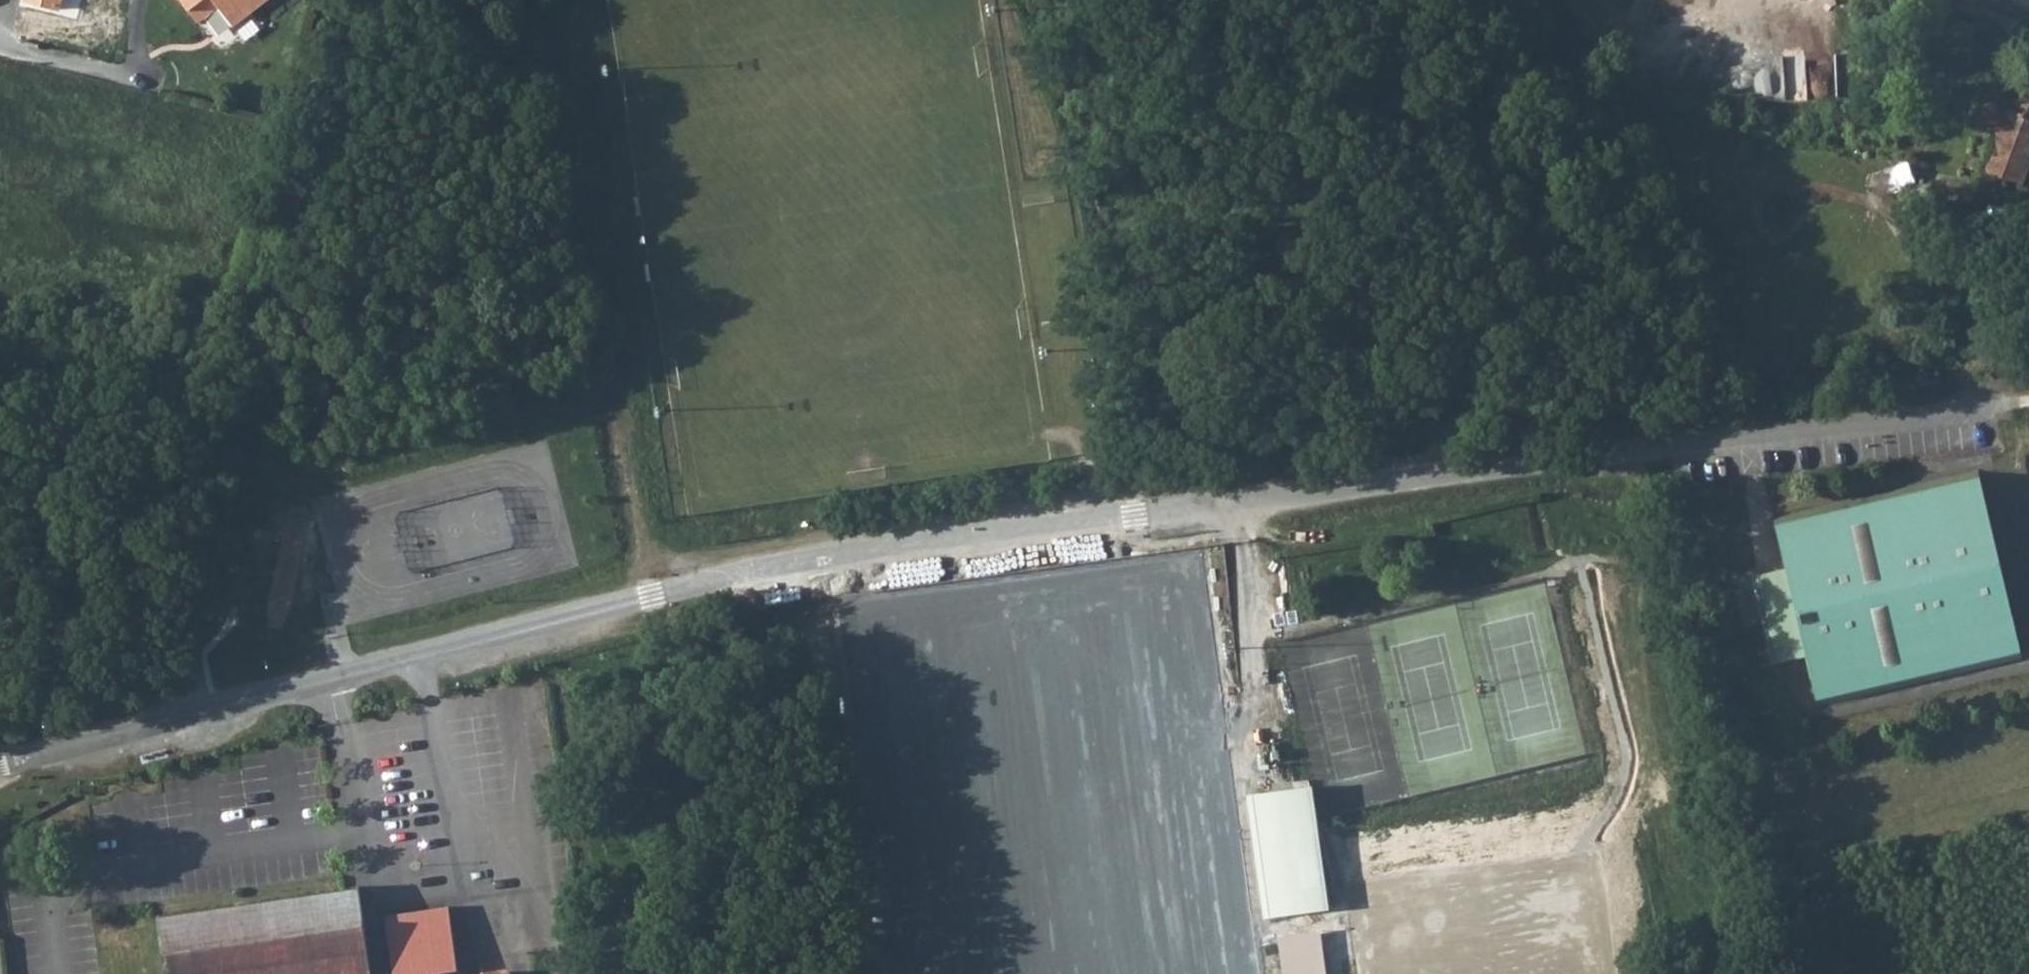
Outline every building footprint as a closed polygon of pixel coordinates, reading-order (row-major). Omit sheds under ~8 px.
[(21,4),(54,12),(56,4),(61,6),(63,0),(22,0),(21,4)] [(190,11),(205,0),(181,0),(190,11)] [(234,27),(268,0),(213,0),(234,27)] [(2017,87),(2009,109),(2006,108),(2006,110),(1982,100),(1973,123),(1990,129),(1992,125),(1999,128),(1981,171),(2020,187),(2028,165),(2028,91),(2017,87)] [(1759,574),(1780,662),(1809,655),(1821,706),(2025,658),(1981,469),(1777,517),(1789,568),(1759,574)] [(1314,832),(1308,787),(1260,794),(1264,826),(1275,824),(1277,837),(1274,837),(1276,854),(1259,856),(1261,867),(1267,866),(1269,882),(1263,883),(1268,917),(1288,914),(1287,908),(1304,905),(1305,912),(1325,909),(1322,885),(1334,884),(1322,831),(1314,832)] [(1260,794),(1251,795),(1259,856),(1276,854),(1274,837),(1277,837),(1275,824),(1264,826),(1260,794)] [(1267,866),(1261,867),(1263,883),(1269,882),(1267,866)] [(359,890),(158,917),(167,973),(371,973),(359,890)] [(1287,908),(1288,914),(1305,912),(1304,905),(1287,908)]
